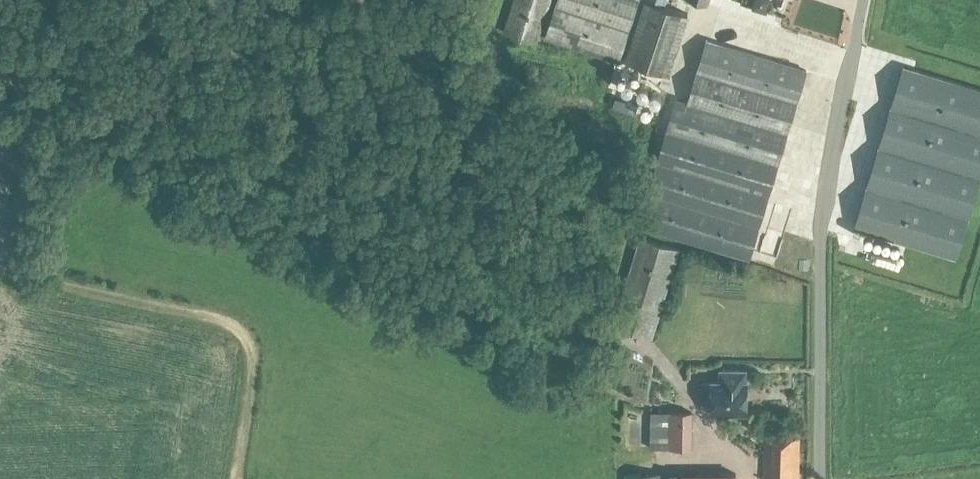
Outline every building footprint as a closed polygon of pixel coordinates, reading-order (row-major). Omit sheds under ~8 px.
[(552,0),(514,0),(504,32),(538,43),(552,0)] [(620,60),(640,0),(559,0),(546,36),(620,60)] [(670,74),(690,13),(652,0),(645,0),(625,60),(670,74)] [(752,9),(767,14),(771,0),(754,0),(752,9)] [(677,99),(642,212),(638,225),(749,259),(807,71),(707,40),(688,103),(677,99)] [(904,67),(855,227),(956,258),(979,180),(979,90),(904,67)] [(680,248),(640,237),(613,326),(653,339),(680,248)] [(720,383),(701,383),(701,395),(711,395),(711,413),(746,413),(746,383),(746,371),(720,371),(720,383)] [(693,412),(670,411),(670,448),(692,449),(693,412)] [(800,439),(765,438),(764,478),(800,478),(800,439)]
